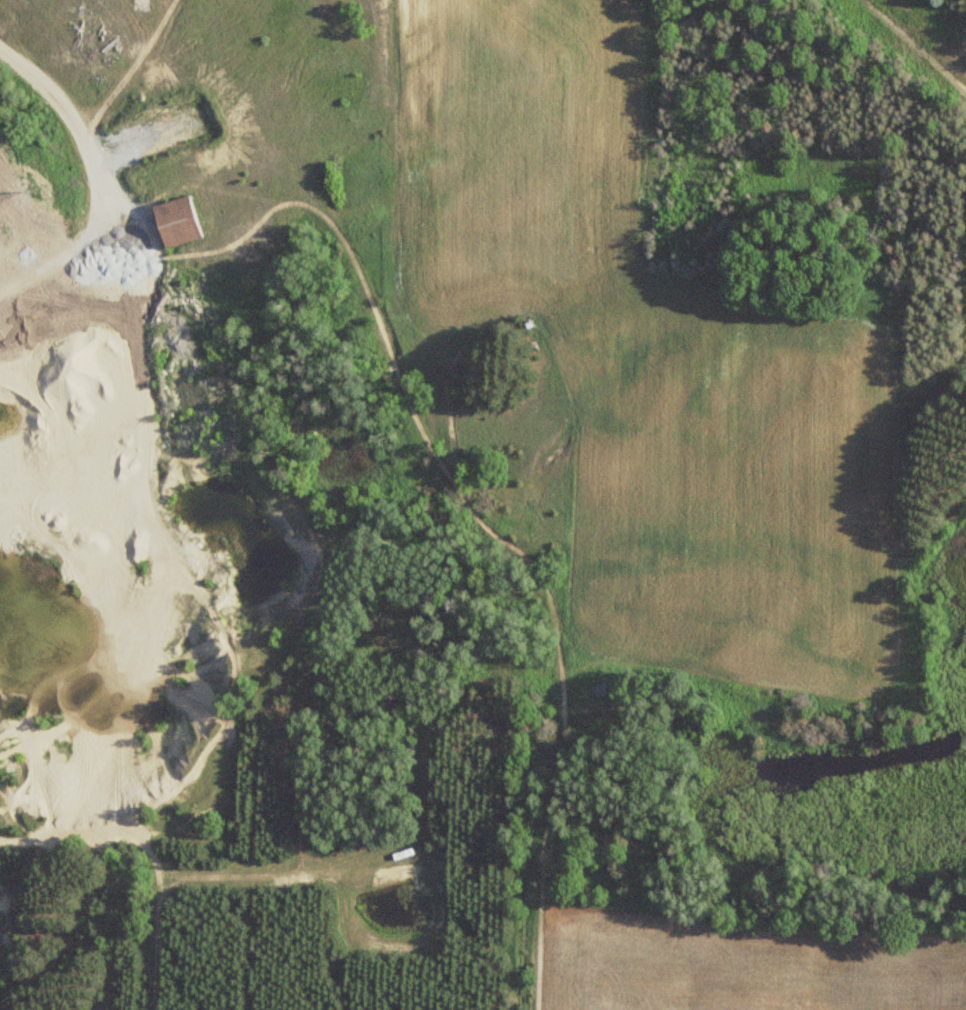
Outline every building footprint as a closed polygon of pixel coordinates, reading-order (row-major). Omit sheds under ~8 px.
[(152,205),(163,249),(203,238),(192,195),(152,205)]
